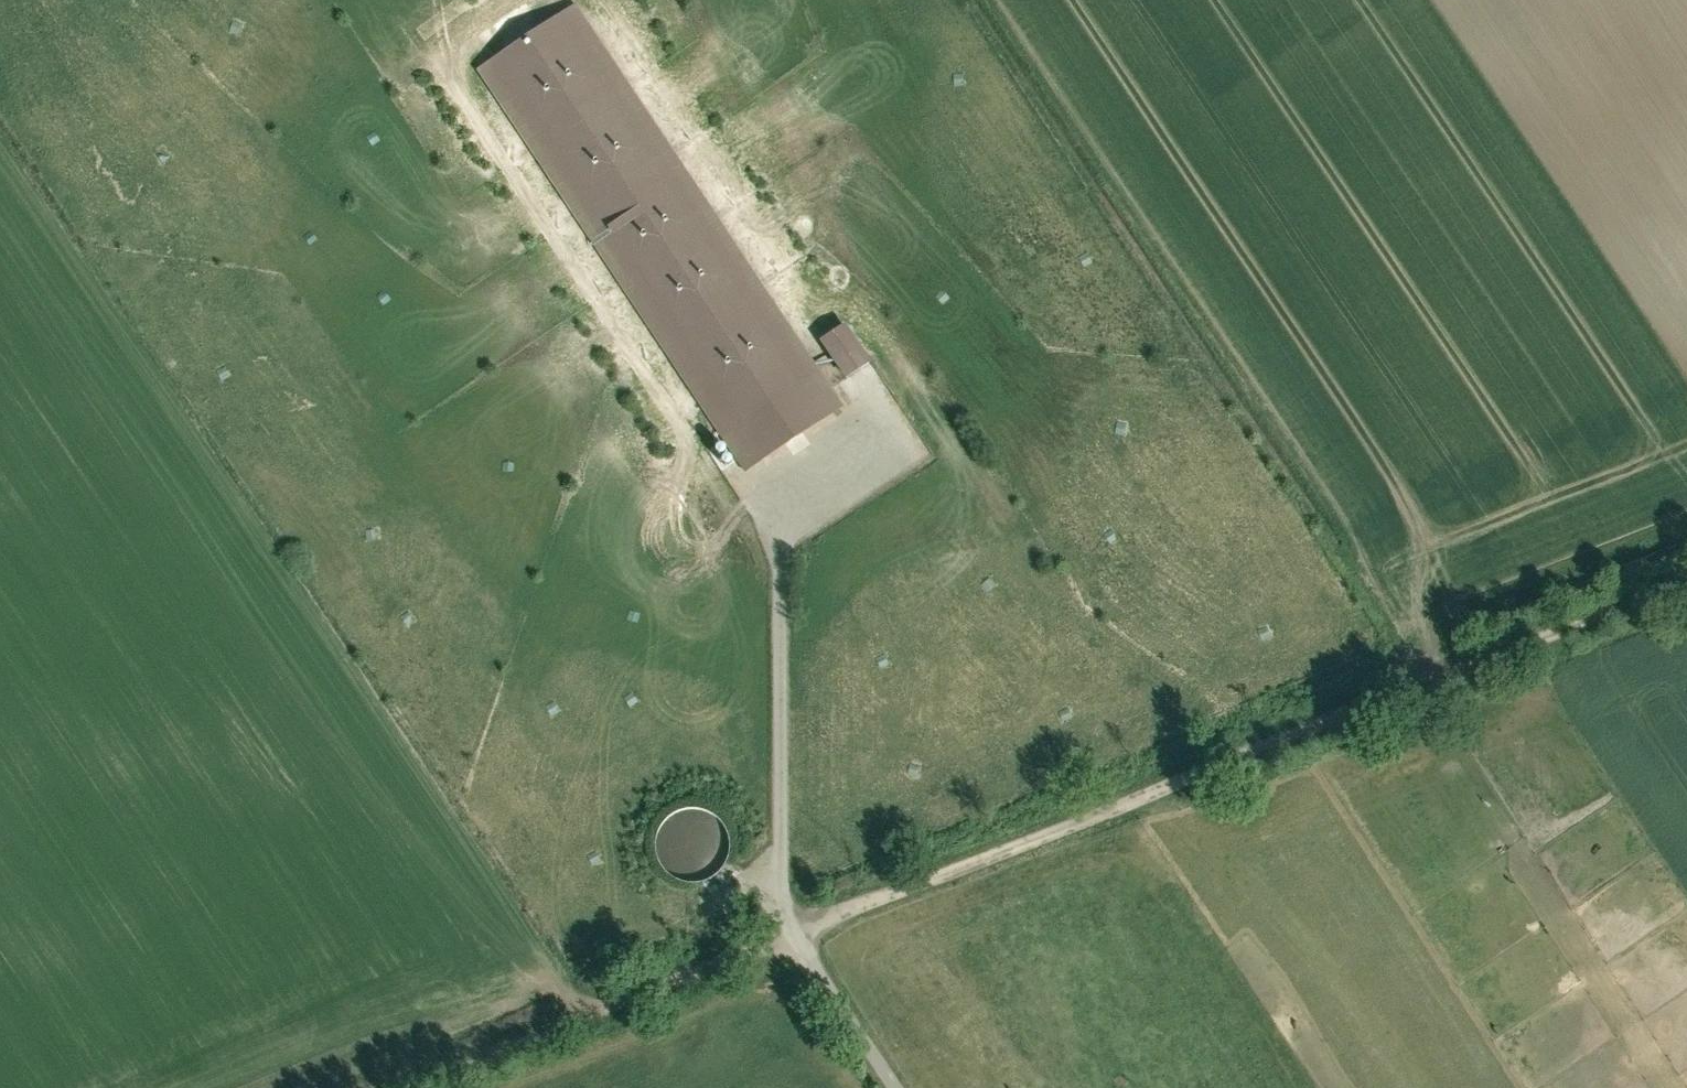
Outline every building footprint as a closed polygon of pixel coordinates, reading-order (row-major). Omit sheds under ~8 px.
[(582,17),(490,77),(745,468),(837,408),(582,17)] [(848,331),(825,343),(846,380),(869,367),(848,331)] [(710,855),(712,812),(657,810),(654,870),(699,873),(700,854),(710,855)]
